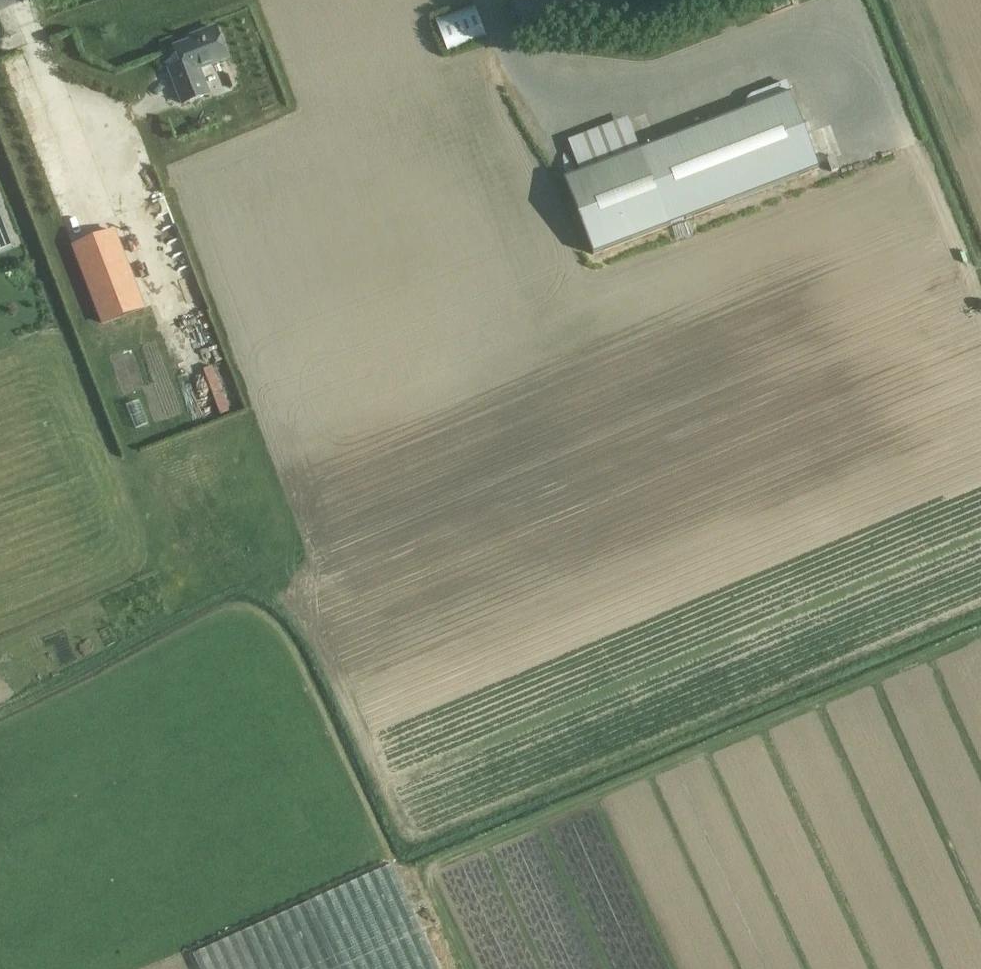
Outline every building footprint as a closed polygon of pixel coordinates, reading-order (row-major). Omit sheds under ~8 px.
[(474,5),(436,21),(449,52),(487,36),(474,5)] [(169,68),(182,104),(209,94),(200,70),(228,59),(215,27),(191,37),(192,40),(174,47),(180,64),(169,68)] [(566,177),(595,254),(819,168),(786,82),(753,95),(757,104),(566,177)] [(114,236),(73,251),(101,328),(143,313),(114,236)] [(391,864),(192,953),(200,968),(439,968),(391,864)]
